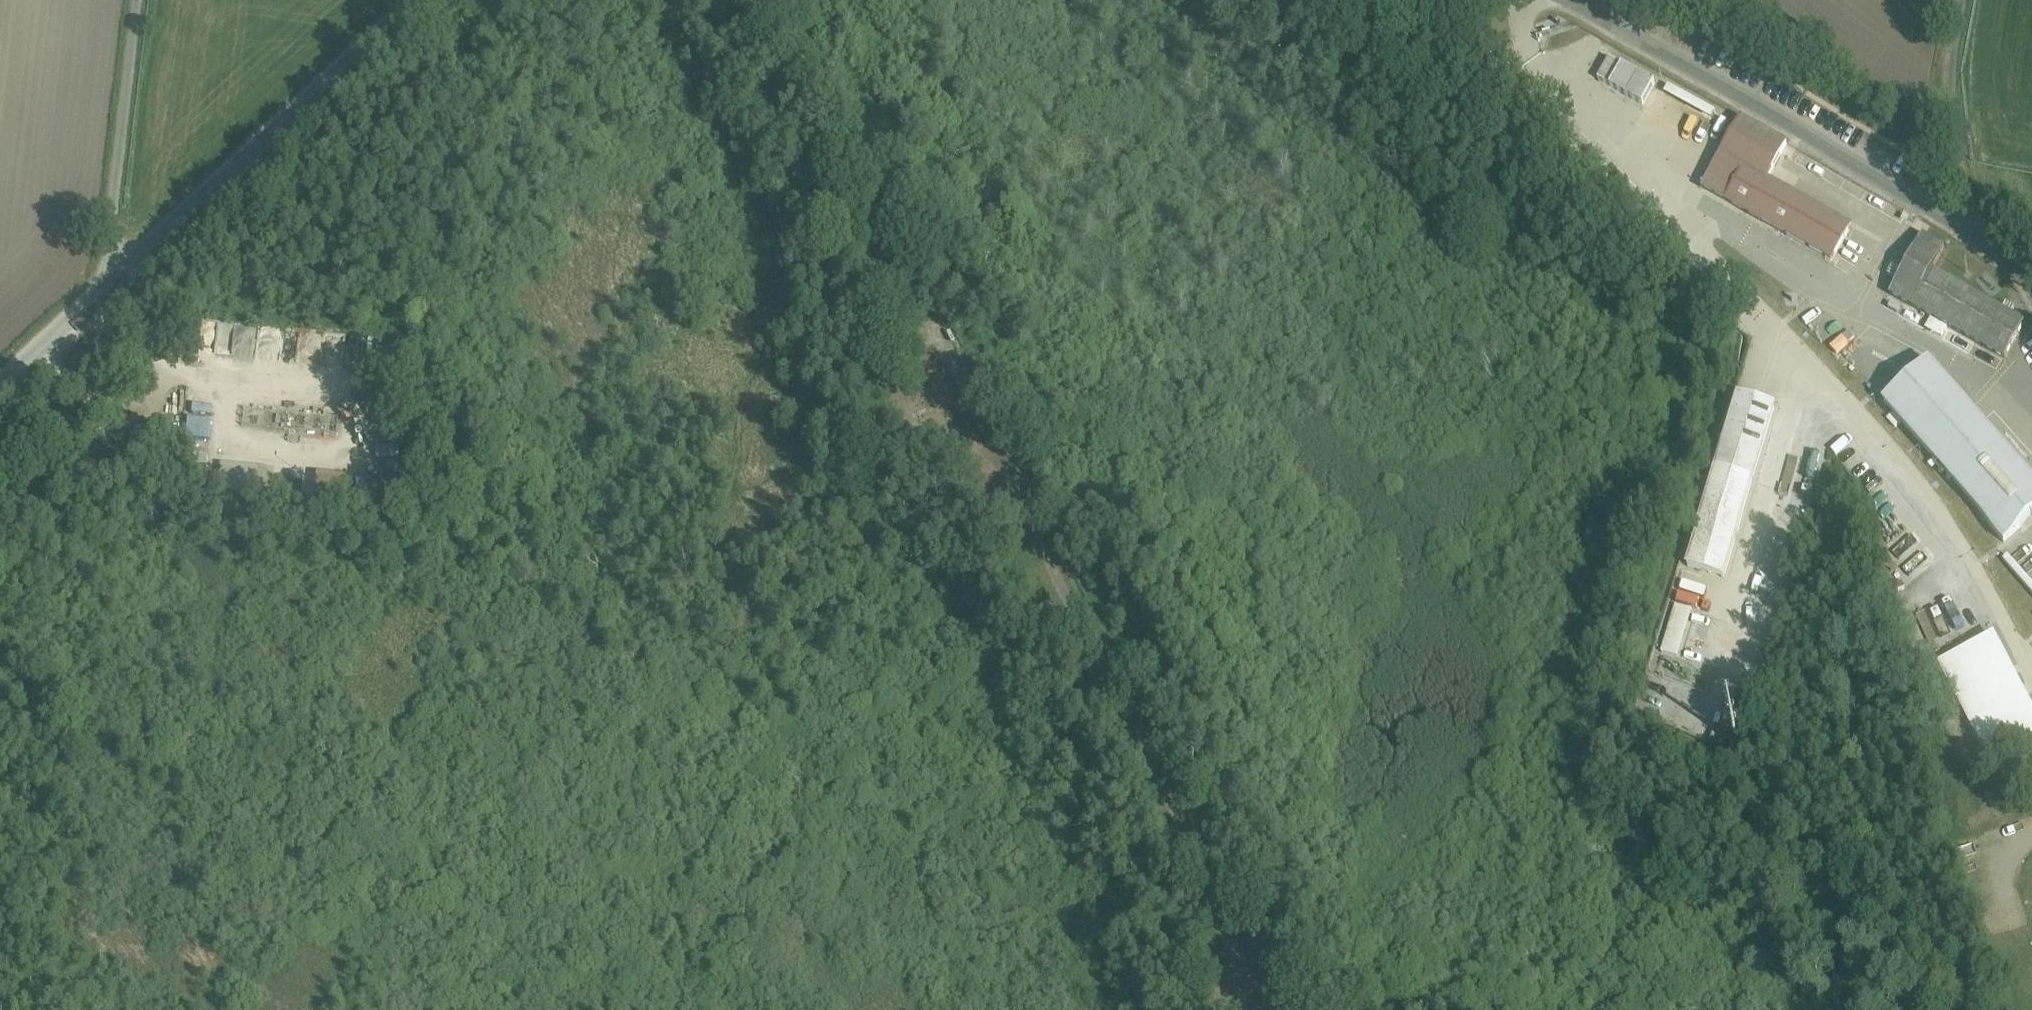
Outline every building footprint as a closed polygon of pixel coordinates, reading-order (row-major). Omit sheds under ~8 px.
[(1642,86),(1607,76),(1599,103),(1634,113),(1642,86)] [(1707,201),(1827,270),(1845,239),(1767,195),(1784,164),(1741,140),(1707,201)] [(2022,328),(1938,283),(1947,268),(1914,250),(1884,308),(2000,370),(2022,328)] [(1933,361),(1885,403),(2006,542),(2031,519),(2031,475),(1933,361)] [(1777,420),(1740,407),(1720,464),(1756,477),(1777,420)]
